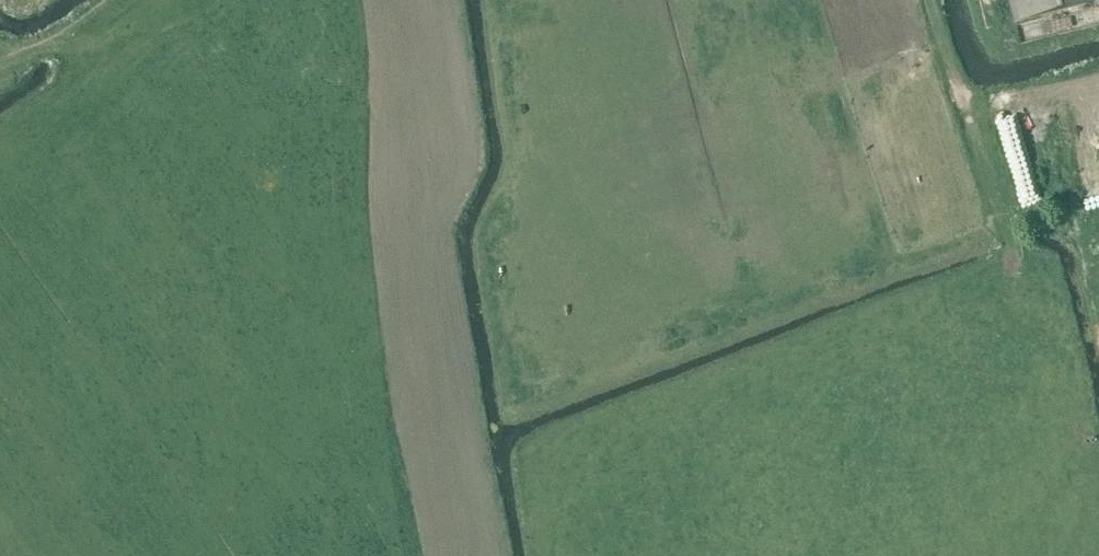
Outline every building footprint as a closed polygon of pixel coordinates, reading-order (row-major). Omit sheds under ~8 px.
[(1015,24),(1098,3),(1098,0),(1009,0),(1015,24)]
